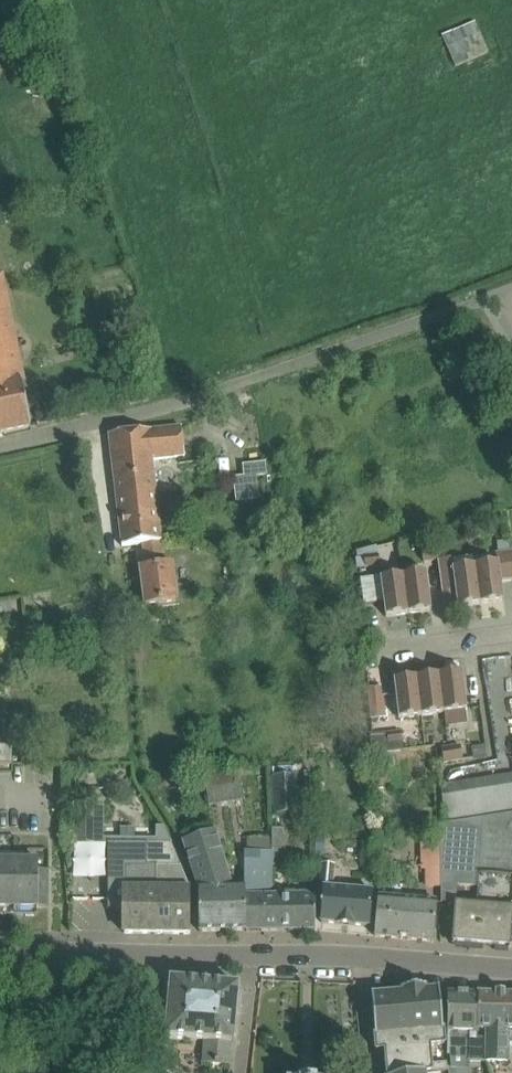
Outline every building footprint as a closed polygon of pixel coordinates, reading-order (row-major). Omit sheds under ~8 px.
[(441,36),(454,68),(490,53),(480,31),(477,23),(477,24),(476,21),(441,36)] [(31,426),(22,382),(24,381),(2,272),(0,272),(0,432),(31,426)] [(185,455),(182,427),(110,435),(122,546),(144,544),(162,542),(153,459),(185,455)] [(267,477),(266,464),(244,466),(245,476),(235,477),(238,503),(259,502),(258,489),(257,482),(256,478),(267,477)] [(146,605),(178,601),(173,565),(165,566),(162,542),(144,544),(147,568),(141,569),(146,605)] [(476,566),(481,602),(481,604),(504,601),(502,582),(511,581),(511,559),(511,551),(510,546),(495,548),(495,553),(496,553),(498,563),(476,566)] [(424,561),(438,560),(437,553),(437,550),(423,552),(424,561)] [(437,553),(438,560),(442,590),(455,589),(458,607),(481,602),(476,566),(473,566),(472,558),(448,559),(447,552),(437,553)] [(365,558),(366,567),(380,565),(379,556),(365,558)] [(427,572),(404,576),(409,614),(432,611),(427,572)] [(409,614),(404,576),(381,579),(386,617),(409,614)] [(463,672),(440,675),(445,713),(467,710),(463,672)] [(440,675),(417,678),(422,716),(445,713),(440,675)] [(422,716),(417,678),(394,680),(399,719),(422,716)] [(383,696),(368,697),(371,719),(386,717),(383,696)] [(370,736),(372,754),(404,750),(402,732),(370,736)] [(13,764),(13,745),(0,745),(0,763),(13,764)] [(442,749),(444,763),(463,760),(461,746),(442,749)] [(204,774),(207,789),(242,784),(241,769),(204,774)] [(441,825),(511,814),(511,775),(441,787),(447,824),(441,825)] [(297,776),(272,777),(274,815),(299,814),(297,776)] [(73,843),(99,843),(100,808),(73,808),(73,843)] [(455,903),(511,908),(511,814),(441,825),(441,831),(442,902),(455,903)] [(316,855),(325,856),(326,828),(317,828),(316,855)] [(273,895),(273,879),(273,851),(272,838),(247,838),(247,851),(245,851),(245,887),(233,886),(215,831),(184,842),(199,887),(200,932),(247,930),(247,931),(263,931),(261,896),(273,896),(273,895)] [(424,872),(424,890),(441,890),(441,831),(433,831),(433,840),(420,840),(421,872),(424,872)] [(108,908),(125,908),(125,933),(191,934),(191,889),(190,889),(172,843),(108,842),(108,886),(108,908)] [(362,845),(363,859),(366,859),(366,881),(380,881),(381,874),(379,844),(362,845)] [(273,870),(284,870),(283,851),(273,851),(273,870)] [(21,908),(21,860),(0,860),(0,907),(21,908)] [(21,860),(21,908),(48,908),(48,870),(39,870),(39,860),(21,860)] [(335,865),(330,865),(330,860),(323,860),(322,864),(320,887),(324,888),(321,922),(370,926),(373,891),(333,888),(335,865)] [(315,895),(273,895),(273,896),(261,896),(263,931),(316,931),(315,895)] [(375,937),(434,942),(437,901),(404,899),(379,897),(375,937)] [(455,903),(452,943),(511,948),(511,908),(455,903)] [(203,1063),(231,1065),(239,987),(171,981),(166,1038),(205,1041),(203,1063)] [(449,1072),(448,1064),(433,1065),(432,1048),(445,1047),(440,989),(438,989),(439,990),(425,991),(425,988),(427,988),(426,987),(403,989),(403,990),(404,990),(405,993),(374,996),(373,995),(372,995),(376,1036),(375,1036),(377,1050),(385,1049),(387,1072),(435,1072),(449,1072)] [(449,992),(449,1014),(450,1053),(452,1069),(469,1069),(469,1061),(486,1061),(487,1038),(480,1038),(480,1029),(480,1028),(477,1028),(479,992),(449,992)] [(479,992),(477,1028),(480,1028),(480,1029),(487,1029),(487,1038),(486,1061),(508,1062),(509,1029),(511,1029),(511,993),(479,992)]
